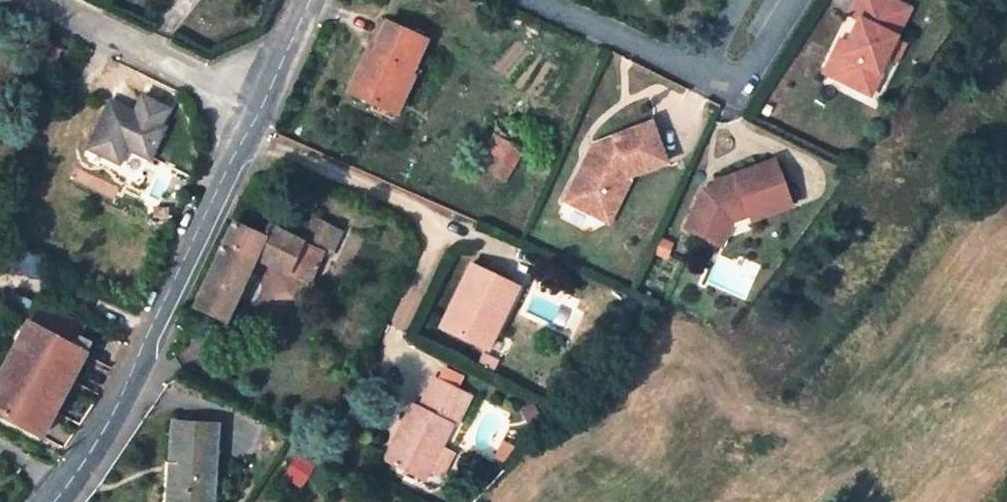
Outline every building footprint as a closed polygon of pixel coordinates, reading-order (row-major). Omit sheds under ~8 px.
[(830,77),(870,96),(881,74),(878,73),(910,9),(891,0),(857,0),(850,15),(859,20),(847,44),(830,77)] [(367,52),(349,93),(374,104),(386,110),(404,72),(411,75),(427,41),(387,23),(372,55),(367,52)] [(847,44),(840,40),(824,74),(830,77),(847,44)] [(414,76),(411,75),(404,72),(386,110),(396,114),(414,76)] [(148,159),(163,128),(159,126),(166,110),(141,98),(133,114),(109,102),(86,149),(118,164),(125,148),(148,159)] [(392,122),(396,114),(386,110),(374,104),(370,112),(392,122)] [(652,122),(595,145),(600,159),(593,162),(591,166),(586,163),(566,202),(598,218),(614,189),(633,181),(631,177),(667,162),(652,122)] [(523,151),(494,134),(475,167),(492,176),(494,172),(507,179),(523,151)] [(720,227),(733,222),(750,216),(752,221),(793,206),(775,160),(715,182),(719,192),(700,199),(687,229),(713,241),(720,227)] [(614,189),(598,218),(610,224),(633,181),(614,189)] [(226,320),(254,258),(310,284),(324,253),(332,256),(344,231),(314,217),(302,242),(267,226),(262,237),(233,224),(194,307),(226,320)] [(713,241),(722,245),(733,222),(720,227),(713,241)] [(521,282),(471,261),(439,327),(492,350),(521,282)] [(0,373),(0,416),(40,438),(91,342),(79,337),(85,325),(39,301),(0,373)] [(471,397),(433,378),(426,393),(419,408),(412,405),(398,436),(407,440),(394,465),(425,481),(452,426),(455,428),(463,412),(471,397)] [(210,468),(213,468),(217,426),(173,424),(171,463),(176,463),(175,475),(170,475),(168,501),(207,501),(210,468)] [(407,440),(398,436),(385,461),(394,465),(407,440)] [(298,455),(284,476),(300,487),(314,466),(298,455)]
